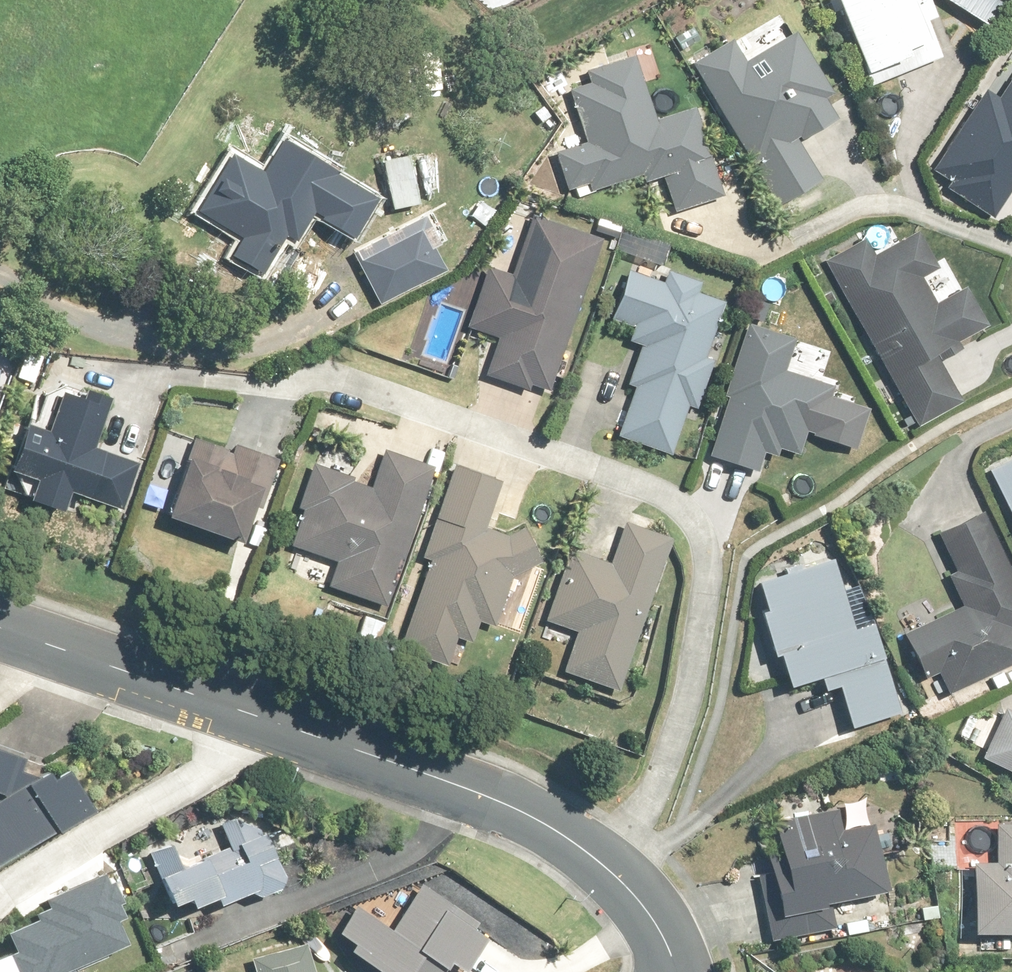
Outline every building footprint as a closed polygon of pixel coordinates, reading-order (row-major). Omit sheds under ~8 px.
[(925,20),(938,15),(932,0),(924,0),(918,2),(917,0),(843,0),(875,84),(940,58),(925,20)] [(824,181),(802,143),(840,121),(828,100),(836,95),(799,32),(749,61),(737,41),(695,65),(778,208),(824,181)] [(675,210),(726,193),(697,109),(660,121),(638,56),(591,72),(595,83),(571,91),(589,143),(557,154),(570,190),(578,188),(580,196),(644,174),(647,183),(664,178),(675,210)] [(1000,100),(989,92),(968,123),(965,121),(934,166),(952,178),(947,186),(995,219),(1011,195),(1011,82),(1000,100)] [(317,215),(355,239),(380,199),(339,174),(341,171),(286,137),(266,168),(238,150),(199,211),(244,239),(233,256),(264,275),(287,238),(298,245),(317,215)] [(412,156),(385,161),(395,210),(422,204),(412,156)] [(382,304),(449,271),(437,247),(442,245),(428,215),(355,251),(382,304)] [(489,373),(535,389),(536,384),(552,389),(603,242),(538,220),(518,275),(494,266),(473,329),(501,339),(489,373)] [(876,254),(866,237),(824,261),(917,425),(962,399),(937,355),(952,346),(956,353),(964,348),(959,339),(989,323),(968,287),(939,303),(924,277),(941,268),(920,230),(876,254)] [(676,452),(691,405),(700,408),(724,334),(715,331),(724,301),(699,293),(702,283),(671,272),(668,282),(632,271),(616,321),(637,328),(632,342),(642,345),(629,384),(637,387),(622,434),(676,452)] [(752,324),(727,397),(731,398),(712,456),(760,472),(766,454),(781,459),(784,449),(802,455),(810,430),(821,434),(837,387),(787,371),(798,340),(752,324)] [(45,356),(29,350),(19,378),(35,383),(45,356)] [(28,422),(26,428),(14,424),(6,446),(18,450),(10,470),(42,482),(36,499),(69,511),(76,492),(125,510),(141,463),(95,446),(113,397),(93,390),(90,399),(67,390),(53,431),(28,422)] [(237,445),(234,452),(197,438),(169,515),(250,544),(280,460),(237,445)] [(331,588),(391,606),(435,466),(386,451),(374,489),(352,482),(354,476),(313,463),(299,507),(306,509),(295,546),(340,560),(331,588)] [(991,471),(1011,513),(1011,461),(991,471)] [(524,527),(508,535),(489,528),(505,482),(457,464),(423,556),(434,560),(407,635),(453,652),(458,637),(475,643),(483,621),(495,625),(513,576),(543,560),(524,527)] [(958,571),(952,574),(967,606),(907,634),(928,678),(942,671),(951,691),(1011,663),(1011,564),(988,512),(941,534),(958,571)] [(567,671),(623,690),(674,542),(628,526),(615,565),(572,550),(547,622),(580,633),(567,671)] [(763,584),(771,610),(763,612),(777,656),(784,653),(794,684),(825,674),(830,689),(843,684),(857,728),(903,714),(876,626),(859,631),(838,561),(763,584)] [(1003,708),(982,759),(1011,772),(1011,712),(1003,708)] [(61,826),(64,831),(100,808),(68,759),(51,769),(0,749),(0,792),(10,796),(0,802),(0,863),(61,826)] [(779,824),(793,880),(781,883),(790,920),(772,924),(777,942),(840,927),(834,904),(891,890),(874,824),(844,832),(839,809),(779,824)] [(168,876),(179,904),(195,897),(199,907),(219,899),(221,905),(256,891),(257,891),(258,892),(259,892),(260,893),(261,893),(262,894),(263,894),(264,894),(266,894),(267,895),(268,895),(269,895),(270,895),(271,894),(273,894),(274,894),(275,893),(276,893),(277,892),(278,892),(279,891),(280,891),(281,890),(282,889),(282,888),(283,887),(284,886),(285,885),(285,884),(286,883),(286,882),(286,881),(287,880),(287,879),(287,878),(269,832),(253,839),(243,814),(223,822),(233,847),(202,860),(195,840),(177,847),(186,869),(168,876)] [(998,824),(997,863),(994,863),(979,863),(977,931),(1011,932),(1011,824),(998,824)] [(310,942),(256,959),(260,971),(320,971),(310,942)]
